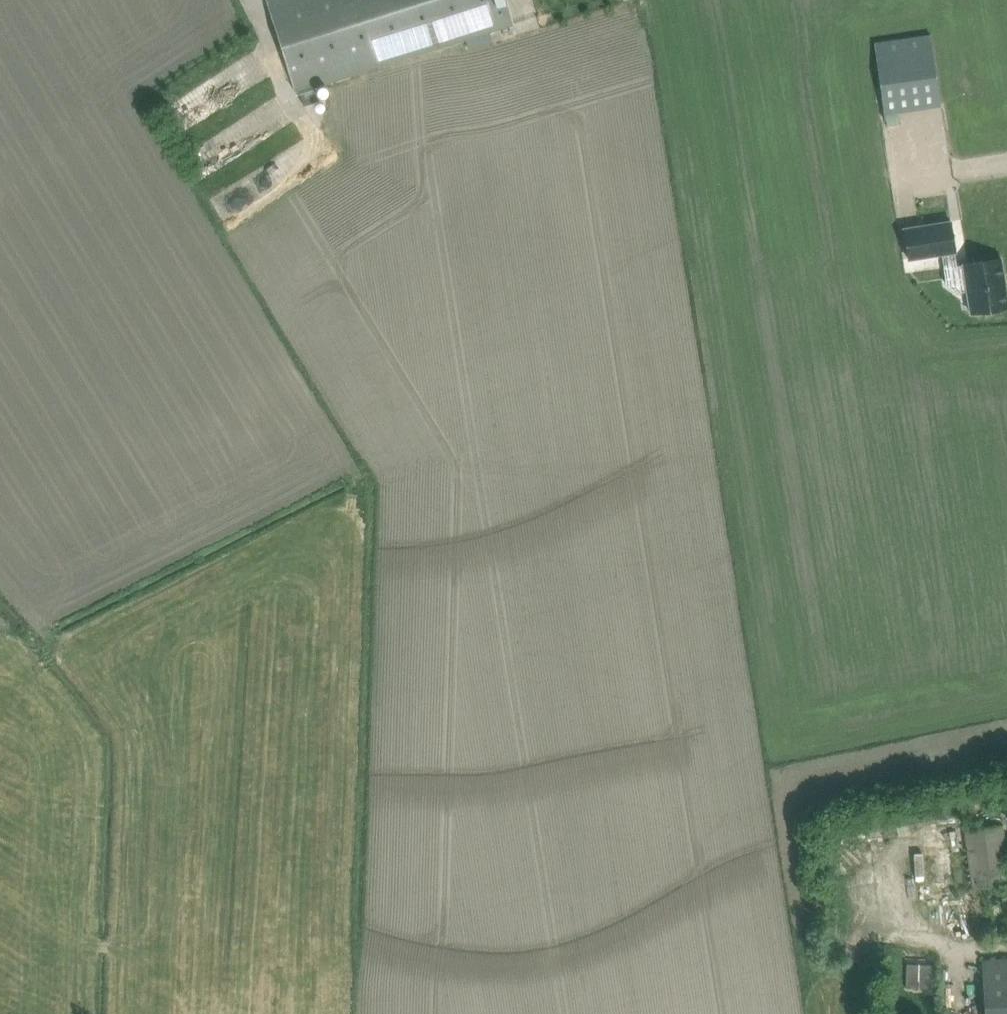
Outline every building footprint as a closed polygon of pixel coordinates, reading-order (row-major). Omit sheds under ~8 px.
[(296,91),(299,90),(314,85),(466,38),(490,30),(515,22),(508,0),(268,0),(296,91)] [(546,16),(538,19),(540,27),(548,24),(546,16)] [(493,39),(490,30),(466,38),(469,47),(493,39)] [(931,34),(875,42),(885,112),(941,103),(931,34)] [(318,100),(314,85),(299,90),(303,105),(318,100)] [(899,111),(886,113),(888,125),(900,123),(899,111)] [(214,195),(217,210),(241,204),(238,190),(214,195)] [(904,227),(909,258),(942,253),(946,283),(957,293),(966,290),(970,312),(982,310),(986,313),(996,311),(998,308),(1006,306),(1006,291),(1002,257),(958,264),(955,250),(957,250),(952,220),(904,227)] [(965,828),(973,888),(1006,885),(1006,862),(1002,823),(965,828)] [(984,1013),(1006,1013),(1006,962),(980,964),(984,1013)]
